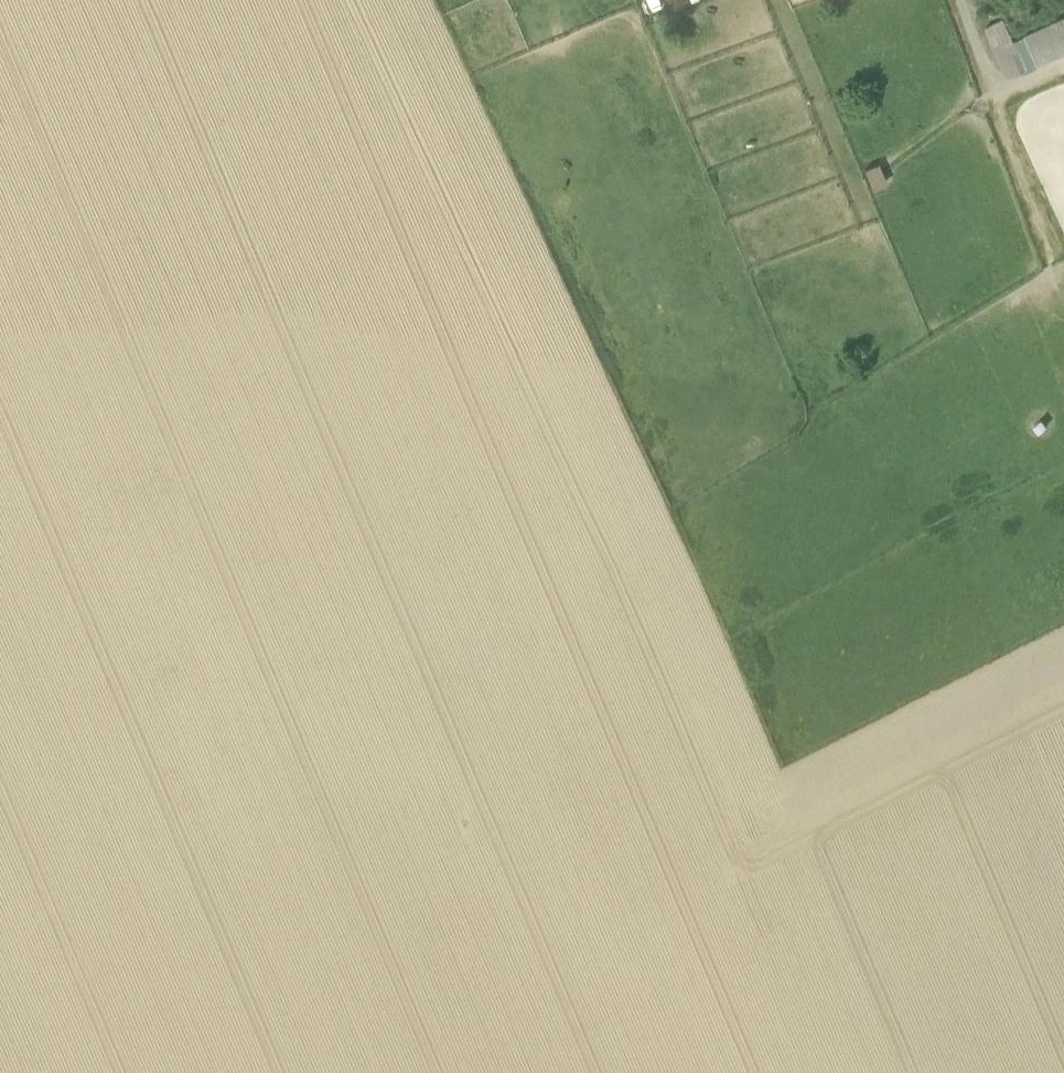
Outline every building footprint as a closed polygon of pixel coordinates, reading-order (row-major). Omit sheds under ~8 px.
[(1063,48),(1063,6),(1017,27),(1010,10),(986,21),(1009,72),(1063,48)]
